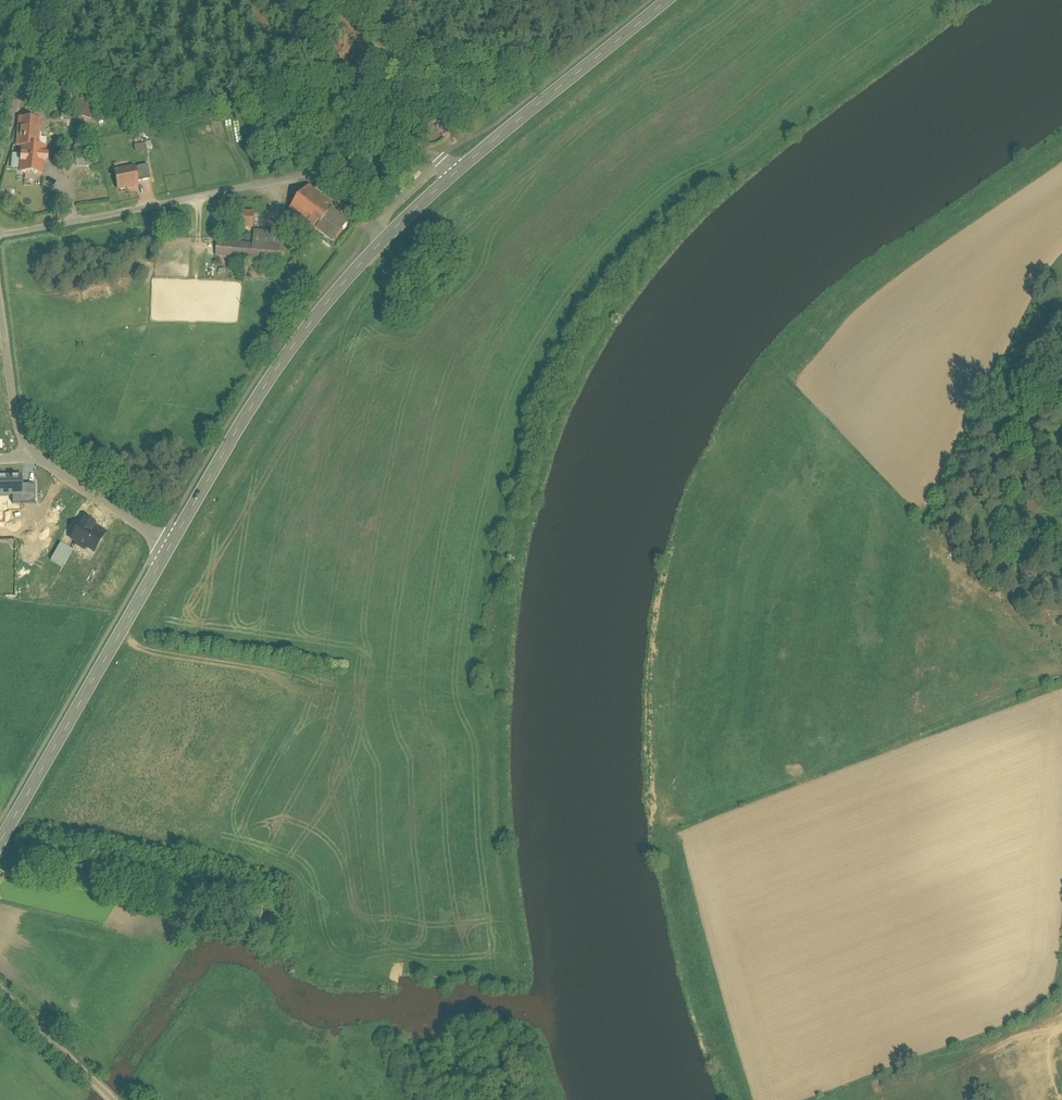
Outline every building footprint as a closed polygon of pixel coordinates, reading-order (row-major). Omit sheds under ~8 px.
[(77,102),(67,100),(64,118),(75,119),(77,102)] [(97,105),(85,100),(79,115),(91,120),(97,105)] [(20,146),(23,146),(21,173),(46,175),(47,161),(52,162),(53,154),(47,153),(48,147),(41,147),(43,119),(22,117),(20,146)] [(135,152),(153,149),(151,143),(134,146),(135,152)] [(70,170),(91,169),(90,157),(70,159),(70,170)] [(138,166),(141,181),(153,179),(150,164),(138,166)] [(138,166),(117,171),(121,190),(142,186),(141,181),(138,166)] [(313,185),(291,211),(318,233),(320,230),(337,209),(339,206),(313,185)] [(337,209),(320,230),(338,244),(355,224),(337,209)] [(242,212),(241,228),(256,229),(257,213),(242,212)] [(257,231),(256,244),(288,246),(289,233),(257,231)] [(256,244),(223,242),(222,259),(286,264),(288,246),(256,244)] [(0,477),(0,500),(21,499),(21,476),(0,477)] [(107,534),(85,522),(72,544),(94,557),(107,534)] [(73,553),(61,547),(55,560),(67,566),(73,553)]
